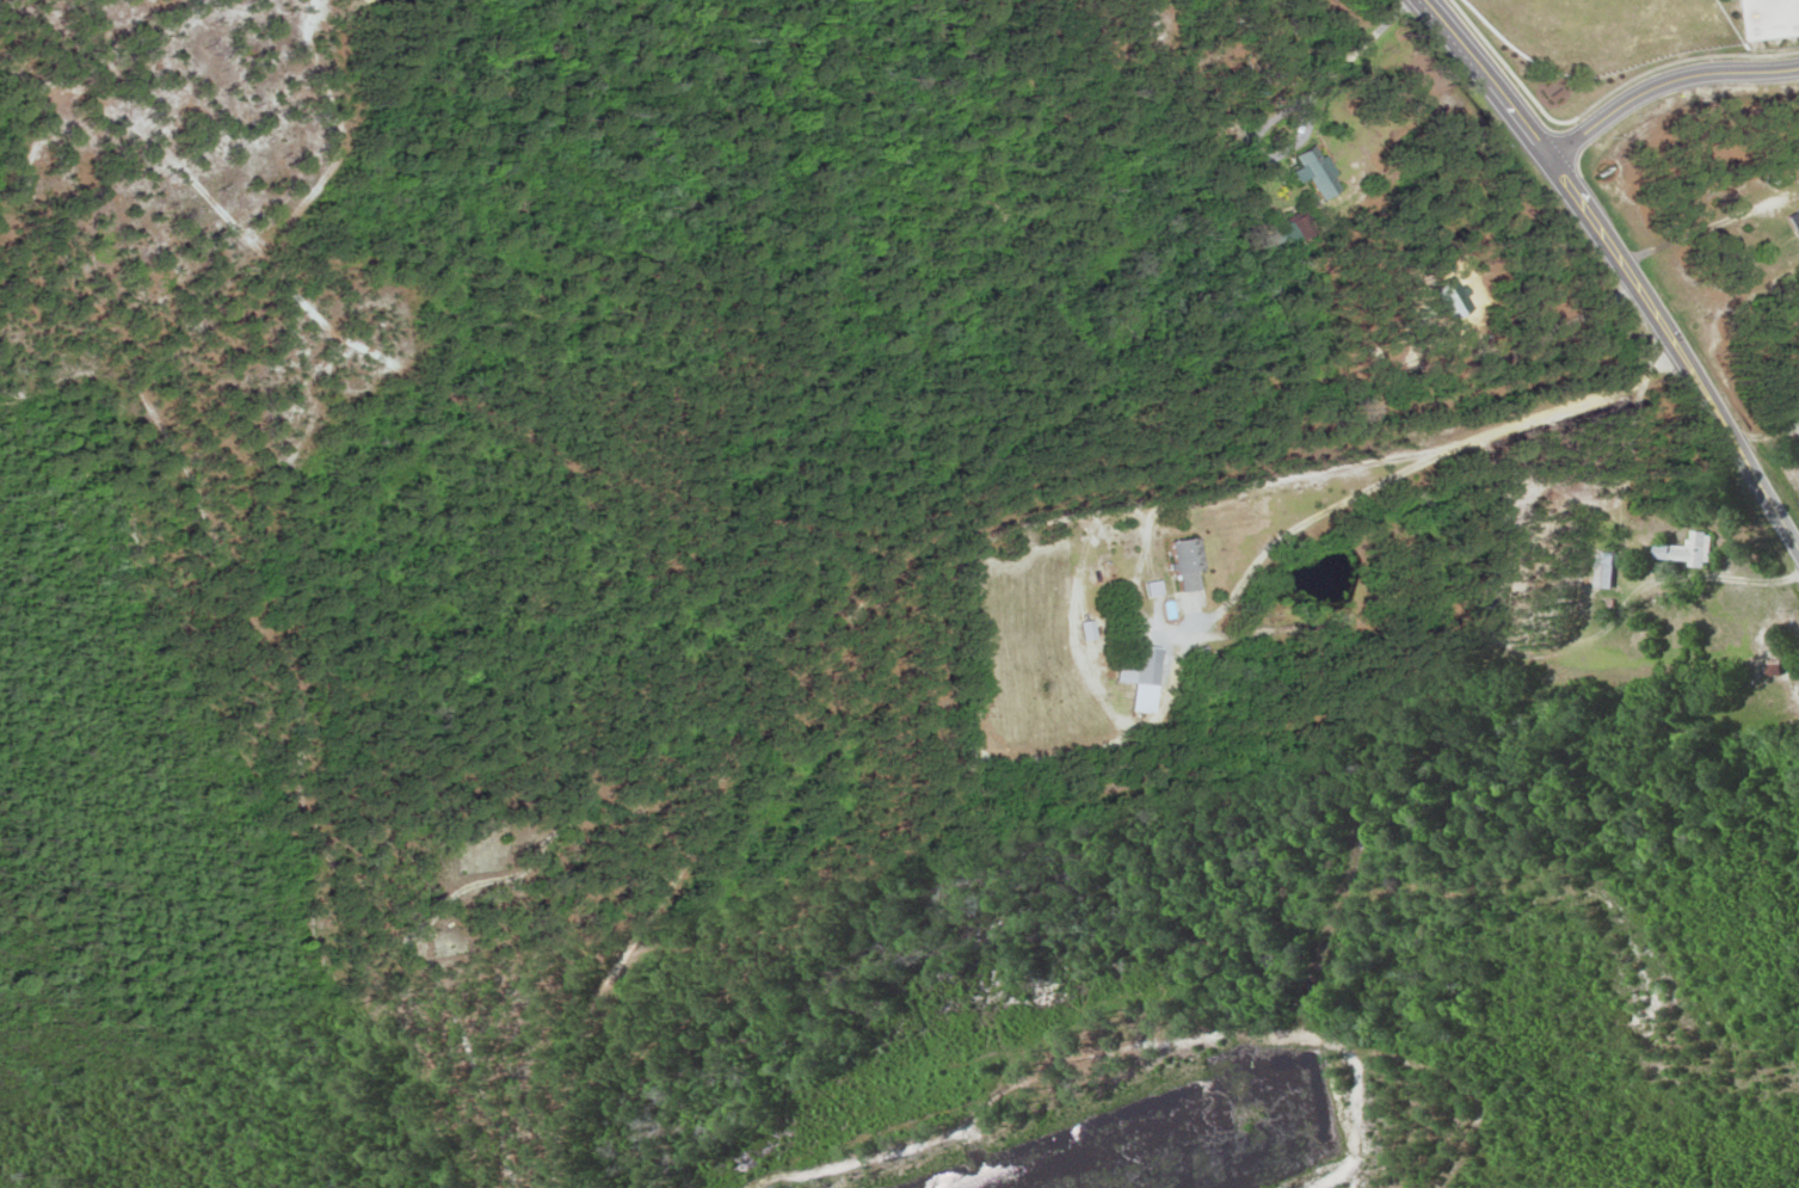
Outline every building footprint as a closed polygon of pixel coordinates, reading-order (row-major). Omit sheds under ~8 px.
[(1316,205),(1339,192),(1313,146),(1290,160),(1316,205)] [(1315,229),(1306,214),(1291,223),(1300,238),(1315,229)] [(1655,563),(1708,564),(1709,531),(1691,530),(1690,545),(1655,544),(1655,563)] [(1172,541),(1178,592),(1204,589),(1198,538),(1172,541)] [(1598,587),(1615,587),(1615,552),(1598,552),(1598,587)] [(1159,647),(1137,647),(1136,685),(1159,685),(1159,647)]
